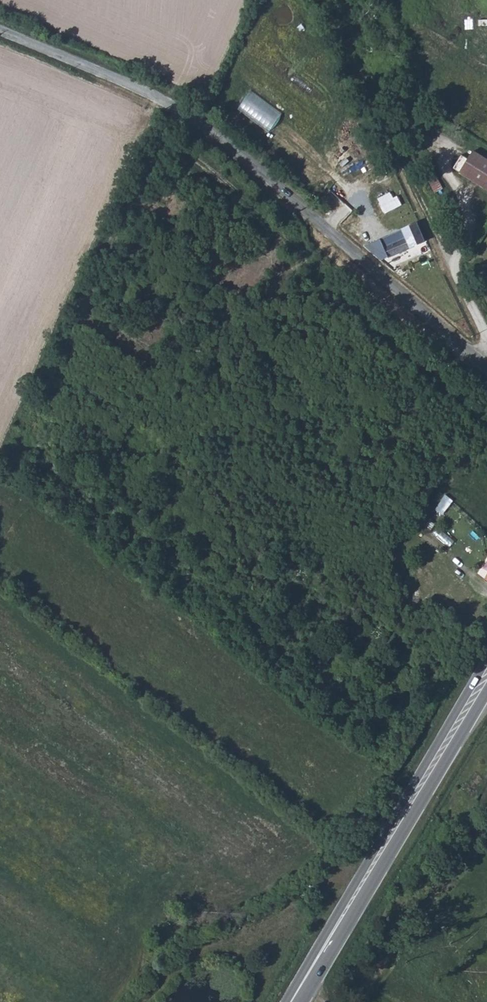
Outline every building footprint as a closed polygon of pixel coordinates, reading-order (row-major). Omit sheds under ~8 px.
[(273,131),(284,111),(251,92),(240,112),(273,131)] [(471,149),(459,170),(486,188),(486,159),(471,149)] [(386,213),(402,206),(396,191),(380,198),(386,213)] [(416,222),(406,226),(405,224),(402,225),(403,227),(387,235),(390,242),(383,245),(388,256),(424,241),(416,222)] [(447,493),(425,528),(432,535),(454,500),(447,493)]
